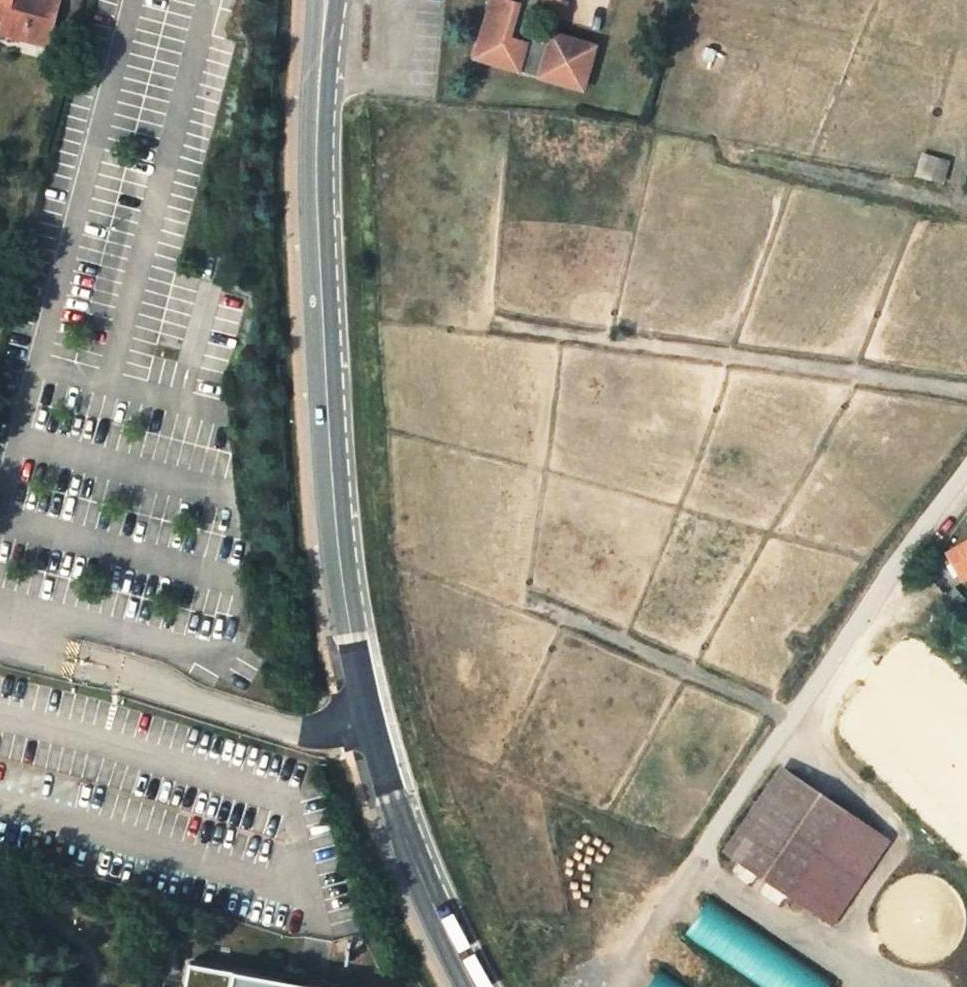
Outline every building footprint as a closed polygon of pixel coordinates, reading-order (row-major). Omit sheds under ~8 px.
[(1,21),(0,26),(0,35),(17,40),(21,26),(36,30),(41,11),(52,13),(56,0),(0,0),(0,21),(1,21)] [(473,56),(579,88),(592,46),(550,33),(548,39),(539,36),(536,35),(534,33),(531,27),(531,24),(531,21),(534,15),(536,14),(541,12),(545,12),(553,13),(554,7),(556,0),(490,0),(473,56)] [(554,7),(565,10),(567,0),(556,0),(554,7)] [(52,13),(41,11),(36,30),(21,26),(17,40),(43,46),(52,13)] [(944,182),(950,162),(937,158),(932,178),(944,182)] [(947,554),(963,581),(966,579),(966,543),(947,554)] [(848,808),(795,771),(781,791),(739,855),(791,891),(848,808)] [(781,791),(768,783),(725,845),(739,855),(781,791)] [(881,830),(848,808),(791,891),(824,914),(881,830)] [(685,939),(764,986),(830,986),(834,981),(707,903),(685,939)] [(181,963),(177,986),(306,986),(181,963)]
